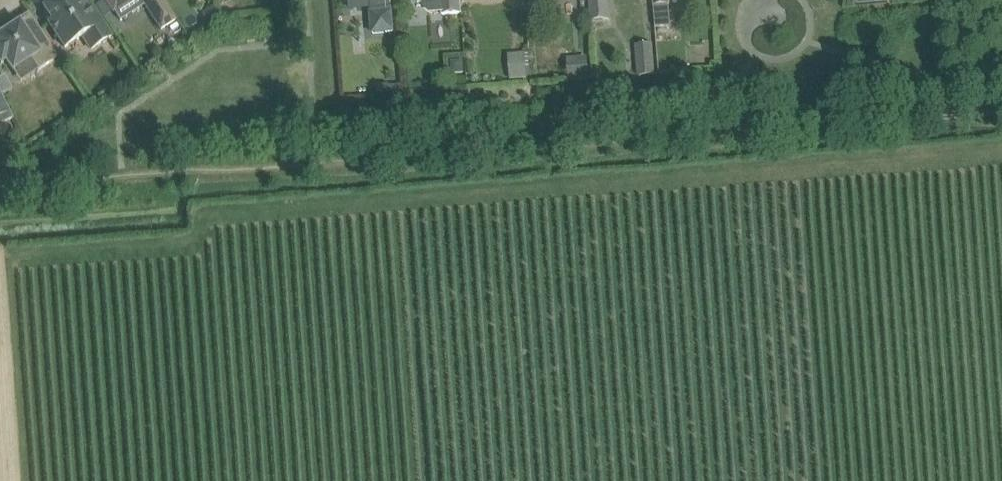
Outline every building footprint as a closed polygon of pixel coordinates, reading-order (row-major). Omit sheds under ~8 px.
[(93,8),(88,0),(56,0),(44,7),(53,20),(49,23),(60,40),(65,47),(83,36),(92,49),(111,36),(104,25),(93,8)] [(114,10),(120,20),(145,4),(142,0),(107,0),(114,10)] [(145,4),(161,30),(177,20),(164,0),(142,0),(145,4)] [(353,0),(356,3),(359,3),(367,2),(370,2),(373,34),(394,33),(393,9),(391,10),(391,7),(391,0),(353,0)] [(418,3),(440,1),(441,12),(442,14),(462,13),(461,0),(414,0),(418,3)] [(592,21),(609,19),(608,0),(590,0),(592,21)] [(655,27),(671,26),(669,0),(653,0),(655,27)] [(213,6),(201,13),(209,24),(220,17),(213,6)] [(2,63),(7,60),(13,70),(21,82),(38,70),(58,57),(51,45),(40,28),(28,36),(20,24),(0,37),(0,61),(2,63)] [(637,76),(655,75),(652,43),(635,45),(637,76)] [(525,53),(508,54),(510,79),(527,78),(525,53)] [(569,80),(589,78),(587,56),(566,58),(569,80)] [(450,60),(451,73),(465,73),(464,59),(450,60)] [(0,77),(0,90),(2,95),(13,89),(5,74),(0,77)] [(387,95),(404,93),(402,80),(385,82),(387,95)] [(4,99),(2,95),(0,90),(0,116),(10,111),(4,99)]
